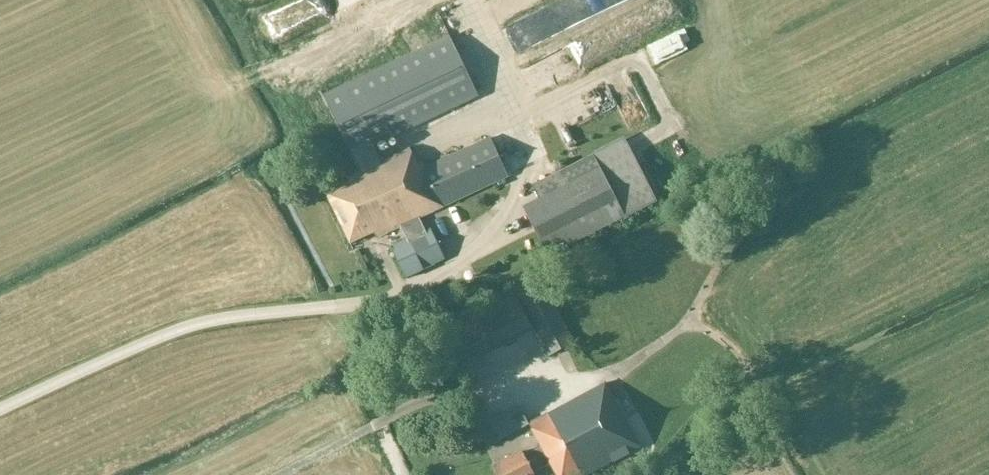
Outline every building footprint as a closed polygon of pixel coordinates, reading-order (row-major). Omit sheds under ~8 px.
[(271,39),(336,8),(332,0),(304,0),(262,20),(271,39)] [(454,6),(441,14),(447,24),(459,16),(454,6)] [(427,19),(407,28),(415,44),(435,35),(427,19)] [(450,35),(324,95),(363,177),(327,194),(350,243),(374,232),(376,237),(401,225),(407,239),(391,247),(405,277),(445,258),(432,229),(427,232),(420,217),(509,175),(492,139),(428,169),(425,163),(419,166),(413,153),(384,167),(374,144),(478,95),(450,35)] [(344,79),(371,61),(363,49),(336,66),(344,79)] [(543,60),(523,69),(531,88),(551,79),(543,60)] [(543,202),(526,210),(549,255),(657,201),(627,140),(535,187),(543,202)] [(544,285),(518,298),(550,357),(575,343),(544,285)] [(515,296),(446,333),(464,366),(532,330),(515,296)] [(490,424),(500,444),(531,427),(542,447),(525,456),(523,452),(493,468),(497,474),(535,474),(534,474),(551,465),(557,474),(591,474),(641,448),(606,384),(529,425),(520,408),(490,424)]
